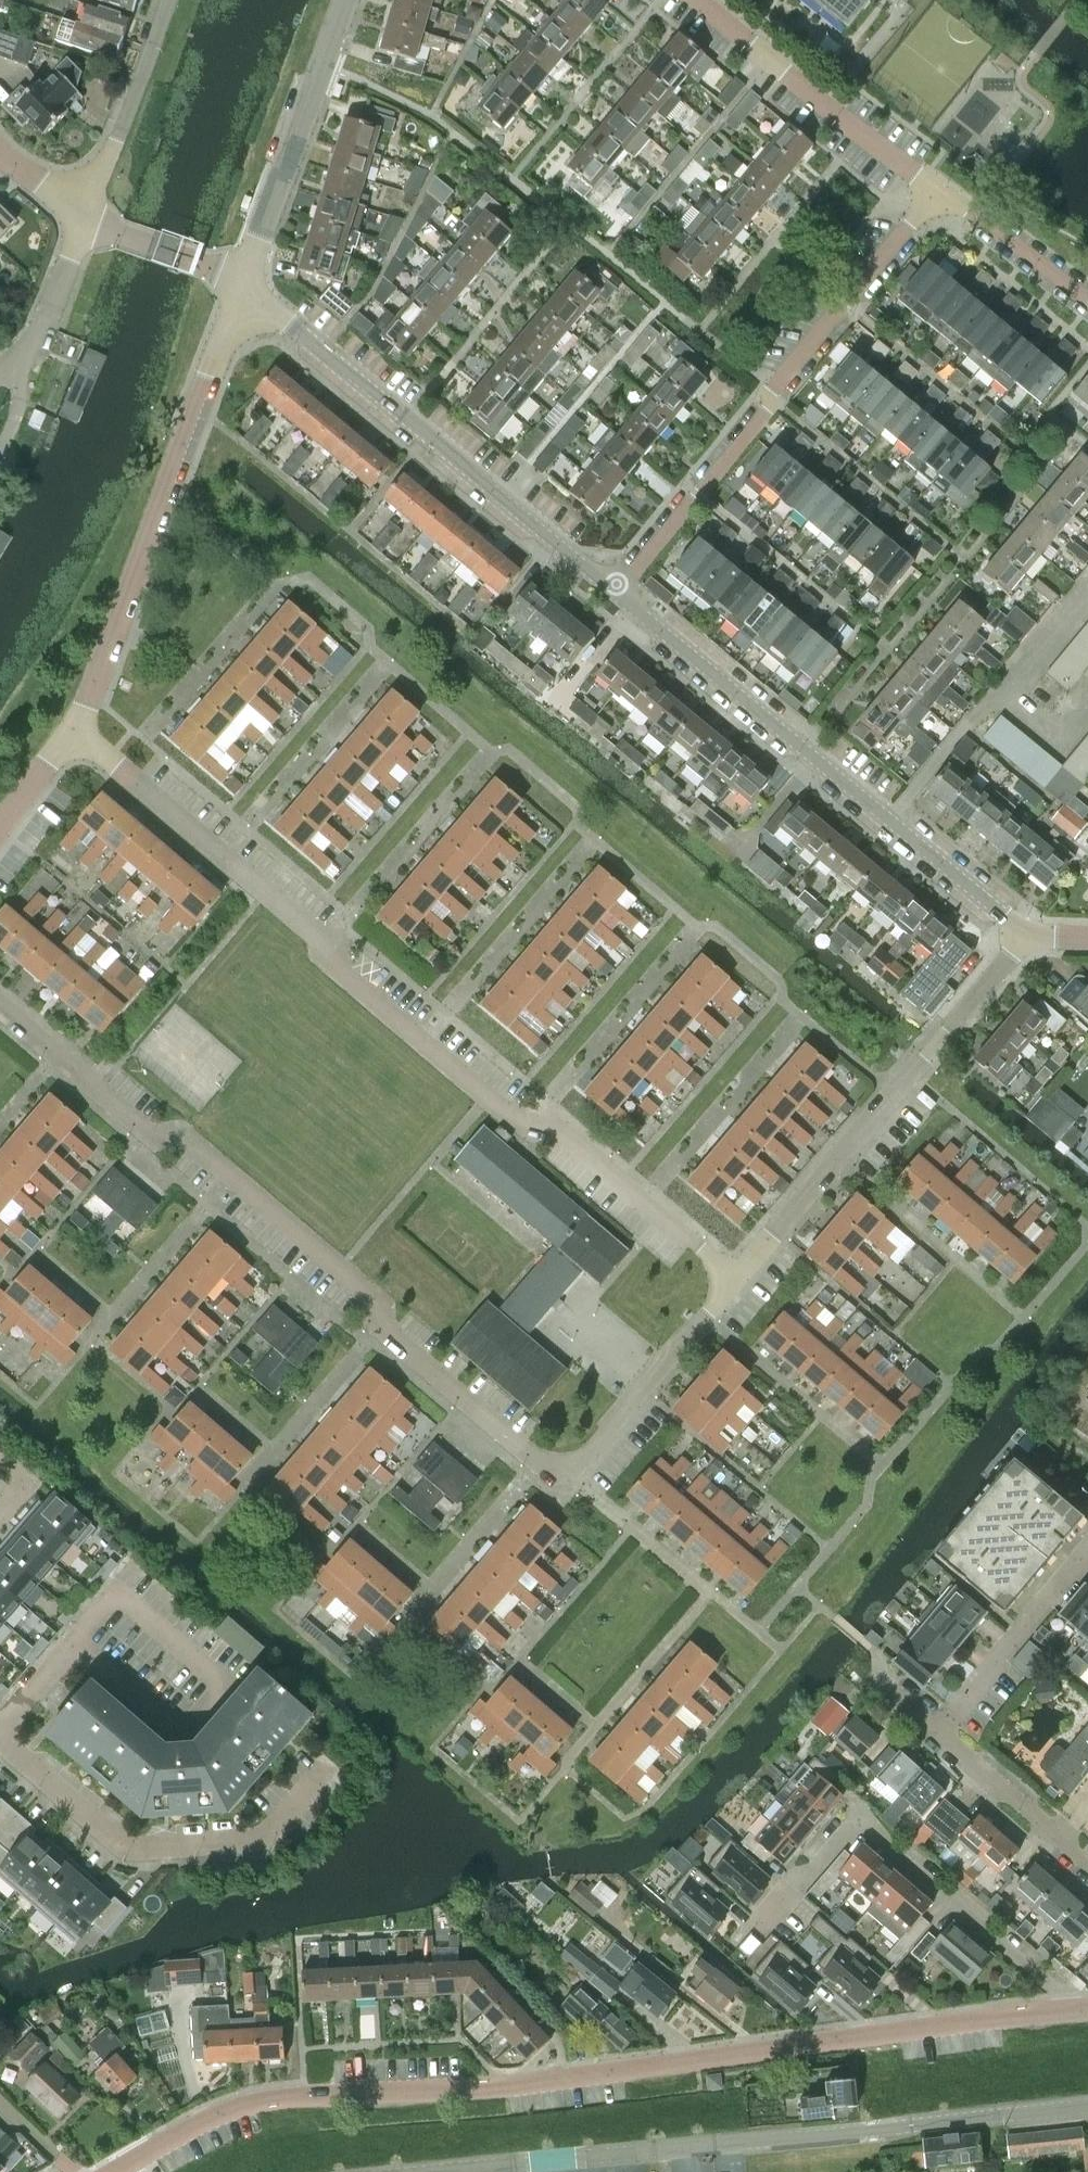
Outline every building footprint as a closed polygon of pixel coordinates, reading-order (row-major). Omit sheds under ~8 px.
[(142,0),(93,0),(137,15),(142,0)] [(396,1),(439,13),(442,2),(436,0),(396,0),(396,1)] [(608,7),(600,0),(571,0),(568,3),(594,24),(608,7)] [(847,31),(848,29),(849,29),(873,0),(810,0),(847,31)] [(437,23),(439,13),(396,1),(389,25),(424,36),(424,35),(428,20),(437,23)] [(579,42),(594,24),(568,3),(553,21),(579,42)] [(84,26),(128,40),(135,18),(91,4),(84,26)] [(121,61),(128,40),(84,26),(63,19),(56,40),(121,61)] [(564,60),(579,42),(553,21),(538,39),(564,60)] [(446,41),(424,35),(424,36),(389,25),(381,52),(397,57),(394,69),(422,77),(426,64),(417,61),(422,46),(443,52),(446,41)] [(0,42),(0,59),(6,61),(15,36),(4,32),(0,42)] [(15,36),(6,61),(17,65),(25,40),(15,36)] [(714,64),(705,56),(680,36),(664,56),(688,76),(698,84),(714,64)] [(549,78),(564,60),(538,39),(523,57),(549,78)] [(25,40),(17,65),(27,69),(36,44),(25,40)] [(688,76),(664,56),(648,74),(673,95),(688,76)] [(534,96),(549,78),(523,57),(509,74),(534,96)] [(16,108),(45,137),(68,114),(70,112),(66,108),(80,94),(78,92),(83,74),(69,59),(56,72),(58,73),(44,87),(41,83),(38,86),(16,108)] [(465,87),(471,75),(460,70),(454,82),(457,83),(465,87)] [(520,113),(534,96),(509,74),(494,92),(520,113)] [(681,101),(673,95),(648,74),(632,93),(638,98),(657,114),(665,120),(681,101)] [(746,87),(736,79),(736,78),(718,100),(728,108),(746,87)] [(505,131),(520,113),(494,92),(479,110),(505,131)] [(733,114),(744,122),(762,101),(751,92),(733,114)] [(657,114),(638,98),(632,93),(617,112),(641,132),(657,114)] [(712,128),(721,117),(710,109),(702,119),(712,128)] [(393,135),(397,122),(367,111),(362,125),(347,120),(339,147),(381,159),(385,148),(377,145),(381,131),(393,135)] [(650,140),(641,132),(617,112),(601,131),(625,152),(626,151),(635,158),(650,140)] [(736,132),(744,122),(733,114),(725,123),(736,132)] [(704,137),(712,128),(702,119),(694,129),(704,137)] [(773,147),(797,167),(814,147),(789,127),(773,147)] [(625,152),(601,131),(585,150),(610,170),(625,152)] [(702,151),(712,160),(720,150),(710,141),(702,151)] [(378,169),(381,159),(339,147),(331,171),(366,182),(371,167),(378,169)] [(680,165),(689,155),(679,147),(670,157),(680,165)] [(782,185),(797,167),(773,147),(757,165),(782,185)] [(612,188),(620,178),(610,170),(585,150),(569,170),(576,176),(568,186),(589,202),(605,183),(612,188)] [(704,170),(712,160),(702,151),(694,161),(704,170)] [(672,175),(680,165),(670,157),(662,167),(672,175)] [(766,204),(782,185),(757,165),(741,184),(766,204)] [(416,197),(428,172),(415,166),(403,191),(416,197)] [(362,195),(366,182),(331,171),(323,196),(366,209),(370,198),(362,195)] [(435,177),(427,193),(428,194),(431,196),(442,205),(450,195),(453,191),(436,178),(435,177)] [(670,189),(680,197),(689,187),(679,179),(670,189)] [(649,202),(657,192),(648,184),(639,194),(649,202)] [(750,223),(766,204),(741,184),(726,203),(730,207),(750,223)] [(672,207),(680,197),(670,189),(662,198),(672,207)] [(699,192),(690,203),(700,212),(709,200),(699,192)] [(472,231),(497,252),(514,233),(504,225),(513,215),(487,193),(476,205),(462,222),(472,231)] [(631,204),(641,212),(649,202),(639,194),(631,204)] [(359,234),(366,209),(323,196),(315,221),(351,232),(359,234)] [(431,196),(423,205),(435,214),(442,205),(431,196)] [(750,223),(730,207),(726,203),(710,222),(734,242),(750,223)] [(665,216),(665,215),(655,207),(646,217),(657,226),(665,216)] [(9,221),(0,211),(0,230),(9,221)] [(718,261),(734,242),(710,222),(699,213),(684,232),(718,261)] [(413,242),(427,224),(428,223),(418,215),(406,236),(413,242)] [(347,246),(351,232),(315,221),(308,246),(351,259),(354,248),(347,246)] [(483,270),(497,252),(472,231),(457,249),(483,270)] [(693,271),(703,280),(718,261),(684,232),(668,251),(662,247),(654,258),(684,282),(693,271)] [(632,235),(623,247),(639,260),(648,248),(632,235)] [(417,246),(413,242),(406,236),(395,257),(402,264),(417,246)] [(387,255),(390,245),(378,240),(374,254),(385,258),(387,255)] [(308,246),(300,271),(334,282),(332,287),(320,302),(324,305),(343,321),(352,311),(356,307),(340,294),(343,285),(351,259),(308,246)] [(951,266),(961,253),(955,248),(945,261),(951,266)] [(468,287),(483,270),(457,249),(442,266),(468,287)] [(961,253),(951,266),(958,272),(968,259),(961,253)] [(391,265),(384,278),(392,284),(406,267),(395,258),(391,265)] [(468,287),(442,266),(434,259),(418,276),(427,284),(453,305),(468,287)] [(912,312),(943,275),(929,263),(898,300),(912,312)] [(599,295),(607,302),(617,289),(592,268),(584,278),(577,273),(561,292),(585,312),(599,295)] [(978,289),(988,276),(982,271),(972,284),(978,289)] [(926,323),(957,286),(943,275),(912,312),(926,323)] [(988,276),(978,289),(985,295),(995,282),(988,276)] [(384,278),(373,299),(382,307),(398,289),(392,284),(384,278)] [(438,323),(453,305),(427,284),(412,302),(438,323)] [(940,335),(971,298),(957,286),(926,323),(940,335)] [(569,331),(585,312),(561,292),(545,311),(569,331)] [(1006,312),(1016,299),(1009,294),(999,307),(1006,312)] [(954,346),(985,309),(971,298),(940,335),(954,346)] [(1016,299),(1006,312),(1012,317),(1023,305),(1016,299)] [(423,341),(438,323),(412,302),(398,319),(423,341)] [(968,358),(999,320),(985,309),(954,346),(968,358)] [(553,350),(569,331),(545,311),(529,330),(553,350)] [(398,319),(389,312),(366,339),(388,357),(396,348),(408,359),(423,341),(398,319)] [(892,314),(885,322),(896,331),(902,323),(892,314)] [(1033,335),(1043,322),(1037,317),(1026,329),(1033,335)] [(982,369),(1012,332),(999,320),(968,358),(982,369)] [(1043,322),(1033,335),(1040,340),(1050,327),(1043,322)] [(633,335),(623,326),(614,336),(624,345),(633,335)] [(630,350),(641,359),(660,335),(650,327),(630,350)] [(858,328),(848,339),(857,346),(866,336),(858,328)] [(537,369),(553,350),(529,330),(513,349),(537,369)] [(995,380),(1026,343),(1012,332),(982,369),(995,380)] [(914,338),(906,347),(920,359),(928,349),(914,338)] [(1061,357),(1071,344),(1065,339),(1055,352),(1061,357)] [(836,404),(868,365),(874,358),(884,345),(878,340),(862,361),(854,354),(829,385),(822,393),(836,404)] [(665,380),(690,401),(707,381),(700,375),(708,365),(681,342),(670,355),(679,363),(665,380)] [(1015,383),(1016,383),(1039,354),(1026,343),(995,380),(995,381),(1008,391),(1015,383)] [(1071,344),(1061,357),(1067,363),(1078,351),(1071,344)] [(598,356),(608,364),(617,353),(607,345),(598,356)] [(884,345),(874,358),(881,364),(892,351),(884,345)] [(546,376),(537,369),(513,349),(497,368),(530,396),(546,376)] [(108,359),(86,350),(59,414),(81,423),(108,359)] [(632,369),(641,359),(630,350),(622,360),(632,369)] [(1030,395),(1053,366),(1039,354),(1016,383),(1030,395)] [(600,373),(608,364),(598,356),(590,365),(600,373)] [(956,372),(941,361),(934,370),(948,382),(956,372)] [(902,381),(912,368),(906,362),(895,375),(902,381)] [(850,416),(882,377),(868,365),(836,404),(850,416)] [(1053,366),(1030,395),(1044,406),(1067,377),(1053,366)] [(497,368),(481,387),(515,415),(530,396),(497,368)] [(912,368),(902,381),(908,386),(919,373),(912,368)] [(277,410),(297,386),(277,370),(258,393),(277,410)] [(864,427),(896,388),(882,377),(850,416),(864,427)] [(599,388),(608,396),(617,385),(607,378),(599,388)] [(674,420),(690,401),(665,380),(650,399),(674,420)] [(1076,394),(1087,405),(1087,380),(1076,394)] [(567,393),(577,402),(585,391),(576,383),(567,393)] [(296,425),(316,402),(297,386),(277,410),(296,425)] [(929,404),(940,391),(934,386),(923,399),(929,404)] [(499,434),(515,415),(481,387),(465,406),(476,415),(471,422),(493,441),(499,434)] [(600,406),(608,396),(599,388),(591,398),(600,406)] [(877,439),(884,430),(909,400),(896,388),(864,427),(877,439)] [(940,391),(929,404),(936,409),(947,397),(940,391)] [(568,411),(577,402),(567,393),(559,403),(568,411)] [(659,438),(674,420),(650,399),(634,418),(659,438)] [(898,441),(923,411),(909,400),(884,430),(898,441)] [(315,441),(335,418),(316,402),(296,425),(315,441)] [(957,427),(967,414),(960,408),(950,421),(957,427)] [(989,416),(1002,427),(1008,420),(994,409),(989,416)] [(912,453),(937,422),(923,411),(898,441),(912,453)] [(967,414),(957,427),(963,432),(974,419),(967,414)] [(264,416),(254,428),(264,436),(274,424),(264,416)] [(567,426),(577,435),(586,425),(575,416),(567,426)] [(334,457),(354,433),(335,418),(315,441),(334,457)] [(643,457),(659,438),(634,418),(619,436),(618,437),(643,457)] [(1011,418),(1003,427),(1017,439),(1025,430),(1011,418)] [(535,432),(545,440),(554,430),(543,421),(535,432)] [(919,473),(942,445),(951,434),(937,422),(912,453),(905,461),(919,473)] [(561,453),(577,435),(567,426),(551,445),(561,453)] [(254,428),(244,439),(254,448),(264,436),(254,428)] [(643,457),(618,437),(619,436),(609,429),(593,448),(603,455),(602,456),(627,477),(643,457)] [(965,445),(932,485),(946,496),(995,437),(988,431),(972,451),(965,445)] [(528,461),(545,440),(535,432),(517,453),(528,461)] [(353,473),(372,449),(354,433),(334,457),(353,473)] [(766,489),(808,438),(803,433),(785,454),(776,447),(745,485),(759,497),(766,489)] [(919,473),(932,485),(965,445),(951,434),(942,445),(919,473)] [(993,468),(985,462),(1001,442),(995,437),(946,496),(963,510),(969,509),(980,495),(974,490),(993,468)] [(805,470),(797,464),(815,443),(808,438),(766,489),(780,501),(805,470)] [(543,475),(561,453),(551,445),(533,467),(543,475)] [(302,447),(292,459),(297,463),(302,467),(312,456),(306,452),(302,447)] [(372,449),(353,473),(372,489),(392,465),(372,449)] [(1066,475),(1087,493),(1087,453),(1087,452),(1085,455),(1084,454),(1066,475)] [(611,495),(627,477),(602,456),(587,475),(611,495)] [(825,473),(836,461),(830,456),(819,468),(825,473)] [(302,467),(297,463),(292,459),(282,471),(287,475),(292,479),(302,467)] [(836,461),(825,473),(832,479),(843,466),(836,461)] [(794,512),(818,482),(805,470),(780,501),(794,512)] [(595,514),(611,495),(587,475),(571,494),(595,514)] [(1087,500),(1087,493),(1066,475),(1050,495),(1075,516),(1087,500)] [(405,516),(424,492),(405,476),(385,500),(405,516)] [(853,496),(864,484),(857,478),(847,491),(853,496)] [(340,479),(330,491),(335,495),(340,499),(350,487),(344,483),(340,479)] [(808,523),(832,493),(818,482),(794,512),(808,523)] [(864,484),(853,496),(860,502),(870,489),(864,484)] [(330,491),(320,503),(325,506),(330,511),(340,499),(335,495),(330,491)] [(424,532),(443,508),(424,492),(405,516),(424,532)] [(822,534),(846,504),(832,493),(808,523),(822,534)] [(1059,535),(1075,516),(1050,495),(1034,515),(1059,535)] [(880,519),(891,506),(885,501),(874,514),(880,519)] [(835,545),(860,516),(846,504),(822,534),(835,545)] [(891,506),(880,519),(887,524),(898,511),(891,506)] [(442,547),(462,524),(443,508),(424,532),(442,547)] [(1042,556),(1059,535),(1034,515),(1017,535),(1042,556)] [(841,566),(874,527),(860,516),(835,545),(828,555),(841,566)] [(391,522),(382,534),(387,538),(392,542),(402,531),(396,526),(391,522)] [(880,532),(883,529),(876,523),(874,527),(849,557),(863,568),(888,538),(880,532)] [(461,563),(481,539),(462,524),(442,547),(461,563)] [(908,542),(919,529),(912,524),(902,537),(908,542)] [(721,543),(732,530),(725,525),(715,537),(721,543)] [(915,560),(907,554),(924,534),(919,529),(908,542),(902,550),(877,580),(876,579),(868,589),(883,601),(915,560)] [(732,530),(721,543),(728,548),(739,536),(732,530)] [(0,533),(0,568),(15,542),(0,533)] [(382,534),(372,546),(377,550),(382,554),(392,542),(387,538),(382,534)] [(1026,575),(1042,556),(1017,535),(1001,554),(1026,575)] [(863,568),(876,579),(877,580),(902,550),(888,538),(863,568)] [(480,579),(500,555),(481,539),(461,563),(480,579)] [(685,586),(715,551),(701,539),(671,574),(685,586)] [(1071,540),(1065,547),(1075,556),(1081,549),(1071,540)] [(749,566),(760,553),(753,547),(742,560),(749,566)] [(1076,556),(1087,564),(1087,563),(1087,552),(1083,548),(1076,556)] [(699,598),(729,562),(715,551),(685,586),(699,598)] [(430,553),(420,565),(424,569),(430,574),(440,562),(434,557),(430,553)] [(760,553),(749,566),(756,571),(766,558),(760,553)] [(985,575),(981,580),(989,586),(993,581),(1009,595),(1026,575),(1001,554),(984,574),(985,575)] [(500,555),(480,579),(500,595),(519,571),(500,555)] [(817,568),(803,557),(795,566),(809,578),(817,568)] [(713,609),(743,574),(729,562),(699,598),(713,609)] [(420,565),(410,577),(415,581),(420,585),(430,574),(424,569),(420,565)] [(776,588),(787,575),(780,570),(770,583),(776,588)] [(727,621),(756,585),(743,574),(713,609),(727,621)] [(787,575),(776,588),(782,593),(793,580),(787,575)] [(1039,580),(1033,587),(1043,596),(1049,588),(1039,580)] [(468,585),(458,597),(462,600),(468,605),(478,593),(472,589),(468,585)] [(509,613),(530,630),(552,603),(531,585),(509,613)] [(740,632),(770,596),(756,585),(727,621),(740,632)] [(1049,588),(1043,596),(1053,604),(1059,597),(1049,588)] [(804,611),(815,598),(808,592),(797,605),(804,611)] [(754,644),(784,608),(770,596),(740,632),(754,644)] [(458,597),(448,609),(453,612),(458,617),(468,605),(462,600),(458,597)] [(815,598),(804,611),(810,616),(821,604),(815,598)] [(961,602),(944,623),(969,643),(979,651),(981,648),(986,642),(977,634),(986,622),(979,617),(970,609),(973,606),(964,600),(962,602),(961,602)] [(551,647),(574,620),(552,603),(530,630),(551,647)] [(990,603),(979,617),(986,622),(997,631),(1000,627),(1021,644),(1029,634),(1008,617),(990,603)] [(328,636),(315,625),(291,604),(274,624),(298,645),(298,646),(322,666),(330,657),(318,648),(328,636)] [(1008,617),(1029,634),(1037,625),(1016,607),(1008,617)] [(768,655),(798,619),(784,608),(754,644),(768,655)] [(832,634),(842,621),(835,615),(825,628),(832,634)] [(781,666),(811,631),(798,619),(768,655),(781,666)] [(574,620),(551,647),(573,666),(596,638),(574,620)] [(842,621),(832,634),(838,639),(849,626),(842,621)] [(944,623),(928,642),(953,663),(961,653),(975,656),(979,651),(969,643),(944,623)] [(298,646),(298,645),(274,624),(257,644),(282,665),(281,666),(305,686),(313,677),(289,657),(298,646)] [(795,678),(825,642),(811,631),(781,666),(795,678)] [(1072,643),(1087,657),(1087,640),(1080,633),(1072,643)] [(505,666),(514,656),(494,640),(486,650),(505,666)] [(814,684),(814,683),(839,653),(825,642),(795,678),(796,678),(800,673),(814,684)] [(963,671),(953,663),(928,642),(911,662),(946,690),(943,695),(954,703),(960,696),(949,687),(963,671)] [(1064,653),(1085,671),(1087,668),(1087,657),(1072,643),(1064,653)] [(272,676),(281,666),(282,665),(257,644),(241,663),(265,684),(265,685),(289,705),(296,697),(272,676)] [(976,655),(987,664),(993,656),(983,647),(976,655)] [(597,675),(617,692),(637,668),(617,652),(597,675)] [(1064,653),(1055,663),(1077,681),(1082,675),(1085,671),(1064,653)] [(520,678),(529,668),(514,656),(505,666),(520,678)] [(993,656),(987,664),(997,672),(1004,665),(993,656)] [(930,710),(943,695),(946,690),(911,662),(895,682),(930,710)] [(256,696),(265,685),(265,684),(241,663),(224,683),(249,704),(248,705),(260,715),(272,725),(279,716),(256,696)] [(1067,692),(1077,681),(1055,663),(1046,674),(1067,692)] [(529,668),(520,678),(540,695),(549,685),(529,668)] [(636,708),(655,684),(637,668),(617,692),(636,708)] [(895,682),(878,702),(903,723),(904,722),(914,729),(916,727),(930,710),(895,682)] [(224,683),(208,703),(244,733),(251,725),(260,715),(248,705),(249,704),(224,683)] [(675,700),(665,692),(655,684),(636,708),(655,723),(675,700)] [(401,733),(402,733),(419,713),(394,692),(377,712),(401,733)] [(960,696),(954,703),(964,713),(971,705),(960,696)] [(296,697),(289,705),(298,714),(306,705),(296,697)] [(592,728),(601,718),(578,700),(570,710),(592,728)] [(674,739),(674,740),(694,716),(675,700),(655,723),(655,724),(647,733),(666,749),(674,739)] [(904,722),(903,723),(878,702),(862,722),(864,723),(855,733),(874,749),(883,739),(887,742),(898,729),(910,733),(914,729),(904,722)] [(208,703),(191,722),(216,743),(227,753),(234,745),(243,734),(244,733),(208,703)] [(402,733),(401,733),(377,712),(361,732),(398,764),(397,765),(409,774),(416,766),(405,756),(414,745),(413,745),(414,744),(402,733)] [(693,755),(713,732),(694,716),(674,740),(693,755)] [(996,746),(1012,725),(1002,716),(985,737),(996,746)] [(601,718),(592,728),(603,737),(611,727),(601,718)] [(227,753),(216,743),(191,722),(174,742),(199,763),(222,783),(230,774),(218,764),(226,754),(227,753)] [(244,733),(243,734),(255,745),(263,736),(251,725),(244,733)] [(1006,754),(1023,734),(1012,725),(996,746),(1006,754)] [(910,734),(921,744),(927,736),(916,727),(910,733),(910,734)] [(397,765),(398,764),(361,732),(344,751),(368,772),(368,773),(378,782),(392,794),(400,785),(388,775),(397,765)] [(712,771),(713,771),(732,748),(713,732),(693,755),(685,766),(704,781),(712,771)] [(1015,762),(1032,742),(1023,734),(1006,754),(1015,762)] [(413,745),(414,745),(426,755),(433,746),(421,736),(414,744),(413,745)] [(927,736),(921,744),(931,752),(937,745),(927,736)] [(1087,736),(1079,746),(1087,754),(1087,737),(1087,736)] [(627,757),(634,749),(623,739),(616,748),(627,757)] [(1026,771),(1042,750),(1032,742),(1015,762),(1026,771)] [(227,753),(226,754),(238,764),(246,755),(234,745),(227,753)] [(1079,746),(1071,756),(1087,770),(1087,754),(1079,746)] [(732,787),(751,764),(732,748),(713,771),(732,787)] [(985,765),(992,757),(981,748),(974,756),(985,765)] [(634,749),(627,757),(639,768),(646,759),(634,749)] [(1036,779),(1053,759),(1042,750),(1026,771),(1036,779)] [(344,751),(327,771),(351,792),(375,813),(383,804),(369,792),(378,782),(368,773),(368,772),(344,751)] [(970,784),(959,774),(966,765),(955,755),(946,765),(949,768),(931,790),(951,807),(970,784)] [(1087,781),(1087,770),(1071,756),(1062,767),(1061,768),(1062,769),(1083,786),(1087,781)] [(992,757),(985,765),(996,774),(1003,767),(992,757)] [(1061,768),(1062,767),(1053,759),(1036,779),(1046,788),(1055,778),(1062,769),(1061,768)] [(751,764),(732,787),(751,803),(771,780),(751,764)] [(1076,795),(1083,786),(1062,769),(1055,778),(1076,795)] [(375,813),(351,792),(327,771),(311,790),(335,811),(334,812),(359,833),(375,813)] [(665,789),(672,780),(661,771),(654,779),(665,789)] [(233,775),(225,785),(236,794),(244,785),(233,775)] [(1067,806),(1076,795),(1055,778),(1046,788),(1067,806)] [(672,780),(665,789),(678,799),(684,790),(672,780)] [(1025,798),(1031,790),(1020,780),(1013,788),(1025,798)] [(536,834),(512,814),(521,802),(497,781),(480,801),(505,822),(504,823),(529,843),(536,834)] [(990,800),(989,800),(970,784),(951,807),(970,823),(990,800)] [(334,812),(335,811),(311,790),(294,810),(318,831),(317,831),(332,844),(342,852),(350,843),(325,822),(334,812)] [(1031,790),(1025,798),(1035,807),(1042,799),(1031,790)] [(1009,816),(1016,807),(996,791),(989,800),(990,800),(970,823),(990,840),(1009,816)] [(82,820),(61,845),(70,852),(80,840),(91,849),(101,837),(102,837),(123,813),(103,796),(85,817),(82,820)] [(699,818),(708,808),(699,800),(690,810),(699,818)] [(504,823),(505,822),(480,801),(463,821),(501,852),(500,853),(512,863),(519,854),(495,833),(504,823)] [(788,801),(764,829),(773,837),(781,828),(799,843),(819,820),(800,804),(796,808),(788,801)] [(1064,830),(1075,815),(1065,807),(1053,821),(1064,830)] [(708,808),(699,818),(724,838),(732,827),(708,808)] [(277,830),(301,851),(325,871),(333,863),(324,855),(332,844),(317,831),(318,831),(294,810),(277,830)] [(121,853),(121,854),(142,829),(123,813),(102,837),(101,837),(91,849),(81,861),(90,869),(110,844),(121,853)] [(1075,815),(1064,830),(1074,838),(1086,824),(1075,815)] [(1009,856),(1028,833),(1009,816),(990,840),(1009,856)] [(819,859),(838,836),(819,820),(799,843),(819,859)] [(491,863),(500,853),(501,852),(463,821),(447,840),(472,861),(471,861),(495,882),(503,873),(491,863)] [(130,861),(141,871),(162,846),(142,829),(121,854),(121,853),(100,877),(109,885),(130,861)] [(1029,872),(1048,849),(1028,833),(1009,856),(1029,872)] [(838,875),(857,852),(838,836),(819,859),(838,875)] [(471,861),(472,861),(447,840),(430,860),(455,880),(454,881),(479,902),(486,893),(462,872),(471,861)] [(1049,889),(1068,866),(1075,858),(1055,841),(1048,849),(1029,872),(1049,889)] [(161,887),(182,863),(162,846),(141,871),(161,887)] [(775,880),(774,879),(782,869),(760,851),(752,861),(747,867),(770,886),(775,880)] [(857,891),(876,867),(857,852),(838,875),(857,891)] [(445,892),(454,881),(455,880),(430,860),(414,879),(438,900),(438,901),(462,921),(469,912),(445,892)] [(180,904),(201,880),(182,863),(161,887),(179,903),(180,904)] [(333,863),(325,871),(333,878),(341,869),(333,863)] [(88,872),(78,864),(68,875),(78,884),(88,872)] [(876,907),(895,883),(876,867),(857,891),(876,907)] [(639,923),(615,902),(625,890),(600,869),(583,889),(608,910),(608,911),(621,922),(632,931),(639,923)] [(774,879),(775,880),(785,889),(794,879),(782,869),(774,879)] [(438,901),(438,900),(414,879),(397,899),(422,920),(445,940),(453,932),(429,911),(438,901)] [(192,930),(200,921),(221,896),(201,880),(180,904),(179,903),(159,927),(168,935),(180,920),(192,930)] [(139,889),(130,882),(120,894),(129,901),(139,889)] [(895,923),(915,899),(895,883),(876,907),(895,923)] [(583,889),(567,909),(592,930),(591,931),(603,941),(615,951),(623,942),(612,933),(621,922),(608,911),(608,910),(583,889)] [(113,901),(101,891),(93,900),(105,911),(113,901)] [(810,909),(817,900),(805,891),(798,899),(810,909)] [(486,893),(479,902),(493,914),(500,905),(486,893)] [(27,925),(48,901),(39,894),(19,918),(7,908),(0,916),(0,944),(6,949),(27,925)] [(150,898),(139,911),(148,918),(158,906),(150,898)] [(405,940),(422,920),(397,899),(380,919),(405,940)] [(915,899),(895,923),(906,932),(898,942),(906,949),(914,939),(934,915),(915,899)] [(810,909),(822,919),(829,910),(817,900),(810,909)] [(582,941),(591,931),(592,930),(567,909),(550,928),(575,949),(574,950),(598,970),(606,961),(582,941)] [(46,941),(47,942),(67,918),(59,911),(38,934),(27,925),(6,949),(25,966),(46,941)] [(973,952),(951,934),(953,931),(934,915),(914,939),(933,955),(900,994),(932,1020),(956,992),(946,984),(973,952)] [(78,927),(87,935),(95,926),(86,918),(78,927)] [(848,940),(855,932),(844,923),(836,931),(848,940)] [(76,947),(87,935),(78,927),(58,951),(47,942),(46,941),(25,966),(45,982),(66,958),(67,958),(76,947)] [(111,928),(104,937),(112,945),(120,936),(111,928)] [(565,961),(574,950),(575,949),(550,928),(534,948),(558,969),(570,980),(582,990),(589,981),(565,961)] [(855,932),(848,940),(860,951),(867,942),(855,932)] [(424,941),(417,950),(429,960),(436,951),(424,941)] [(623,942),(615,951),(622,956),(629,947),(623,942)] [(86,975),(107,951),(98,944),(77,968),(67,958),(66,958),(45,982),(65,999),(86,975)] [(561,991),(570,980),(558,969),(534,948),(517,967),(542,988),(541,989),(554,1000),(565,1009),(573,1000),(561,991)] [(866,967),(881,979),(896,961),(881,949),(866,967)] [(731,1001),(741,989),(728,978),(704,958),(687,978),(711,998),(711,999),(735,1020),(736,1019),(743,1011),(731,1001)] [(84,1016),(116,979),(126,968),(117,960),(97,984),(86,975),(65,999),(84,1016)] [(881,979),(893,988),(907,971),(896,961),(881,979)] [(149,962),(140,973),(142,974),(149,980),(158,970),(149,962)] [(545,1010),(554,1000),(541,989),(542,988),(517,967),(500,987),(525,1008),(549,1029),(556,1020),(545,1010)] [(104,1033),(125,1008),(145,984),(137,977),(127,988),(116,979),(84,1016),(104,1033)] [(702,1010),(711,999),(711,998),(687,978),(670,997),(695,1018),(694,1019),(718,1039),(726,1030),(702,1010)] [(1087,979),(1082,985),(1077,980),(1060,999),(1087,1022),(1087,980),(1087,979)] [(516,1019),(525,1008),(500,987),(483,1007),(508,1028),(532,1048),(540,1039),(516,1019)] [(685,1029),(694,1019),(695,1018),(670,997),(654,1017),(678,1037),(678,1038),(702,1059),(709,1050),(685,1029)] [(1030,1043),(1045,1025),(1056,1034),(1067,1021),(1041,1000),(1032,1009),(1024,1003),(1007,1023),(1030,1043)] [(751,1018),(743,1011),(736,1019),(745,1026),(751,1018)] [(669,1049),(678,1038),(678,1037),(654,1017),(637,1036),(674,1068),(685,1078),(693,1069),(669,1049)] [(1014,1061),(1030,1043),(1007,1023),(991,1041),(1014,1061)] [(674,1068),(637,1036),(621,1056),(645,1076),(669,1098),(676,1089),(685,1078),(674,1068)] [(540,1039),(532,1048),(542,1056),(549,1047),(540,1039)] [(1014,1061),(991,1041),(975,1061),(1007,1088),(1023,1069),(1014,1061)] [(822,1079),(826,1074),(831,1068),(807,1046),(790,1066),(814,1087),(814,1088),(838,1108),(846,1099),(822,1079)] [(1060,1067),(1070,1055),(1061,1048),(1051,1060),(1060,1067)] [(628,1096),(645,1077),(621,1056),(604,1076),(628,1096)] [(814,1088),(814,1087),(790,1066),(773,1086),(798,1107),(797,1107),(821,1128),(829,1118),(805,1098),(814,1088)] [(1034,1079),(1043,1086),(1053,1074),(1044,1067),(1034,1079)] [(686,1079),(695,1086),(702,1078),(693,1071),(686,1079)] [(619,1107),(628,1096),(604,1076),(587,1096),(612,1116),(635,1137),(643,1128),(619,1107)] [(1025,1090),(1033,1097),(1043,1086),(1034,1079),(1025,1090)] [(797,1107),(798,1107),(773,1086),(757,1105),(781,1126),(781,1127),(805,1147),(812,1138),(788,1118),(797,1107)] [(94,1153),(71,1133),(80,1121),(52,1096),(35,1116),(63,1141),(86,1162),(94,1153)] [(1084,1135),(1073,1125),(1076,1123),(1044,1096),(1026,1117),(1057,1144),(1060,1141),(1070,1150),(1084,1135)] [(652,1117),(660,1108),(647,1098),(640,1107),(652,1117)] [(781,1127),(781,1126),(757,1105),(740,1124),(765,1145),(764,1146),(788,1166),(796,1157),(772,1137),(781,1127)] [(54,1152),(63,1141),(35,1116),(18,1136),(47,1160),(46,1161),(69,1181),(77,1172),(54,1152)] [(755,1157),(764,1146),(765,1145),(740,1124),(724,1144),(748,1165),(747,1166),(771,1186),(779,1177),(755,1157)] [(512,1138),(500,1127),(495,1134),(485,1126),(454,1161),(554,1246),(499,1311),(489,1302),(451,1346),(531,1414),(568,1370),(529,1337),(550,1312),(553,1308),(557,1311),(563,1304),(560,1301),(584,1272),(601,1287),(632,1251),(506,1145),(512,1138)] [(37,1171),(46,1161),(47,1160),(18,1136),(1,1155),(30,1180),(29,1180),(41,1190),(53,1200),(61,1191),(37,1171)] [(938,1175),(939,1176),(961,1150),(952,1142),(942,1154),(930,1144),(897,1183),(917,1200),(938,1175)] [(747,1166),(748,1165),(724,1144),(707,1163),(732,1184),(731,1185),(755,1205),(762,1196),(739,1176),(747,1166)] [(451,1151),(457,1156),(461,1150),(455,1145),(451,1151)] [(30,1180),(1,1155),(0,1157),(0,1188),(13,1199),(12,1200),(36,1220),(44,1211),(20,1191),(29,1180),(30,1180)] [(958,1192),(959,1193),(981,1167),(972,1160),(950,1185),(939,1176),(938,1175),(917,1200),(936,1216),(958,1192)] [(1000,1166),(1008,1173),(1012,1168),(1004,1161),(1000,1166)] [(723,1195),(731,1185),(732,1184),(707,1163),(690,1183),(715,1204),(739,1224),(746,1215),(723,1195)] [(958,1192),(937,1216),(956,1233),(977,1209),(978,1209),(988,1198),(1000,1184),(991,1176),(981,1167),(959,1193),(958,1192)] [(116,1211),(136,1188),(115,1170),(95,1193),(116,1211)] [(90,1181),(78,1172),(70,1182),(82,1191),(90,1181)] [(779,1177),(771,1186),(781,1195),(789,1186),(779,1177)] [(12,1200),(13,1199),(0,1188),(0,1214),(12,1200)] [(110,1240),(127,1220),(138,1230),(158,1207),(136,1188),(116,1211),(92,1239),(114,1258),(122,1249),(110,1240)] [(41,1190),(35,1197),(47,1207),(53,1200),(41,1190)] [(73,1201),(63,1193),(56,1201),(66,1209),(73,1201)] [(977,1209),(956,1233),(975,1250),(997,1225),(998,1226),(1020,1201),(1011,1193),(998,1207),(988,1198),(978,1209),(977,1209)] [(859,1196),(841,1217),(865,1238),(890,1258),(900,1266),(917,1245),(896,1227),(883,1217),(859,1196)] [(1016,1242),(1017,1243),(1039,1217),(1030,1210),(1008,1235),(998,1226),(997,1225),(975,1250),(995,1267),(1016,1242)] [(78,1212),(71,1221),(83,1231),(90,1223),(78,1212)] [(857,1248),(865,1238),(841,1217),(824,1236),(849,1257),(873,1278),(881,1269),(857,1248)] [(0,1219),(0,1238),(8,1229),(9,1227),(0,1219)] [(9,1227),(8,1229),(19,1239),(27,1230),(17,1220),(10,1228),(9,1227)] [(1015,1284),(1036,1259),(1058,1234),(1049,1226),(1027,1251),(1017,1243),(1016,1242),(995,1267),(1015,1284)] [(253,1267),(241,1257),(213,1233),(196,1253),(224,1277),(223,1279),(246,1298),(254,1289),(243,1279),(253,1267)] [(864,1288),(840,1267),(849,1257),(824,1236),(808,1255),(856,1297),(864,1288)] [(3,1258),(11,1249),(0,1240),(0,1256),(3,1258)] [(3,1258),(3,1259),(15,1269),(23,1259),(11,1249),(3,1258)] [(223,1279),(224,1277),(196,1253),(179,1273),(207,1297),(223,1279)] [(933,1259),(926,1268),(937,1277),(944,1268),(933,1259)] [(8,1317),(11,1314),(15,1318),(45,1281),(30,1268),(7,1295),(0,1289),(0,1310),(8,1317)] [(197,1308),(207,1297),(179,1273),(162,1292),(190,1316),(189,1318),(213,1338),(221,1328),(197,1308)] [(0,1327),(0,1330),(6,1336),(16,1324),(28,1334),(61,1295),(45,1281),(15,1318),(11,1314),(8,1317),(0,1327)] [(181,1328),(189,1318),(190,1316),(162,1292),(146,1312),(186,1346),(185,1347),(196,1357),(204,1348),(181,1328)] [(61,1295),(28,1334),(39,1344),(29,1355),(37,1362),(46,1350),(49,1347),(46,1344),(77,1308),(61,1295)] [(237,1309),(225,1299),(218,1308),(230,1318),(237,1309)] [(814,1320),(815,1321),(825,1309),(816,1301),(806,1313),(814,1320)] [(848,1303),(835,1317),(836,1318),(843,1324),(855,1310),(848,1303)] [(77,1308),(46,1344),(49,1347),(46,1350),(66,1367),(76,1354),(69,1348),(85,1329),(92,1321),(77,1308)] [(275,1348),(295,1325),(275,1308),(255,1331),(275,1348)] [(803,1333),(783,1357),(802,1374),(824,1348),(825,1349),(845,1326),(843,1324),(836,1318),(835,1317),(825,1309),(815,1321),(814,1320),(803,1333)] [(176,1357),(185,1347),(186,1346),(146,1312),(129,1331),(157,1355),(156,1357),(180,1377),(188,1367),(176,1357)] [(803,1333),(783,1316),(763,1340),(783,1357),(803,1333)] [(865,1324),(856,1334),(863,1339),(871,1329),(865,1324)] [(270,1377),(286,1358),(298,1368),(318,1345),(295,1325),(275,1348),(251,1376),(274,1395),(281,1387),(270,1377)] [(156,1357),(157,1355),(129,1331),(112,1351),(163,1395),(171,1386),(148,1366),(156,1357)] [(854,1353),(854,1354),(864,1342),(855,1335),(835,1358),(825,1349),(824,1348),(802,1374),(822,1390),(854,1353)] [(238,1349),(231,1358),(243,1368),(250,1360),(238,1349)] [(873,1370),(874,1370),(883,1359),(875,1351),(865,1362),(854,1354),(854,1353),(822,1390),(841,1407),(873,1370)] [(763,1406),(739,1385),(749,1374),(725,1354),(708,1374),(744,1405),(755,1415),(763,1406)] [(188,1367),(181,1376),(191,1384),(198,1376),(188,1367)] [(882,1398),(883,1399),(903,1376),(894,1368),(884,1379),(874,1370),(873,1370),(841,1407),(860,1424),(882,1398)] [(1055,1415),(1087,1439),(1087,1369),(1055,1415)] [(413,1405),(401,1395),(373,1372),(356,1391),(396,1425),(395,1426),(406,1436),(414,1426),(403,1417),(413,1405)] [(744,1405),(708,1374),(691,1393),(728,1424),(727,1425),(739,1434),(747,1425),(735,1415),(744,1405)] [(880,1441),(901,1417),(922,1392),(914,1384),(894,1408),(883,1399),(882,1398),(860,1424),(880,1441)] [(171,1386),(163,1395),(177,1407),(184,1397),(171,1386)] [(356,1391),(340,1411),(379,1444),(378,1445),(390,1455),(397,1446),(406,1436),(395,1426),(396,1425),(356,1391)] [(718,1435),(727,1425),(728,1424),(691,1393),(674,1413),(698,1433),(722,1454),(730,1445),(718,1435)] [(782,1402),(776,1397),(768,1406),(774,1411),(782,1402)] [(159,1425),(149,1437),(169,1455),(172,1452),(176,1456),(184,1446),(185,1446),(184,1445),(206,1420),(188,1405),(167,1431),(159,1425)] [(378,1445),(379,1444),(340,1411),(323,1430),(362,1464),(362,1465),(373,1474),(381,1466),(369,1456),(378,1445)] [(184,1446),(198,1458),(199,1459),(222,1433),(206,1420),(184,1445),(185,1446),(184,1446)] [(748,1428),(741,1436),(751,1444),(758,1436),(748,1428)] [(362,1465),(362,1464),(323,1430),(306,1449),(346,1483),(345,1484),(356,1494),(364,1485),(353,1475),(362,1465)] [(198,1458),(188,1470),(200,1481),(190,1492),(197,1499),(207,1487),(210,1484),(207,1482),(237,1446),(222,1433),(199,1459),(198,1458)] [(413,1513),(457,1463),(436,1445),(416,1468),(426,1476),(409,1496),(398,1486),(391,1495),(413,1513)] [(237,1491),(228,1484),(251,1457),(237,1446),(207,1482),(210,1484),(207,1487),(226,1503),(237,1491)] [(336,1495),(345,1484),(346,1483),(306,1449),(290,1469),(317,1492),(316,1493),(340,1514),(348,1504),(336,1495)] [(169,1455),(159,1466),(167,1473),(177,1460),(174,1458),(176,1456),(172,1452),(169,1455)] [(648,1513),(673,1486),(690,1465),(681,1458),(671,1469),(661,1460),(650,1472),(629,1497),(648,1513)] [(935,1557),(1005,1615),(1085,1520),(1015,1461),(935,1557)] [(715,1462),(704,1474),(711,1480),(722,1468),(715,1462)] [(430,1514),(447,1494),(459,1504),(478,1481),(457,1463),(413,1513),(434,1532),(442,1523),(430,1514)] [(381,1466),(373,1474),(380,1480),(387,1471),(381,1466)] [(316,1493),(317,1492),(290,1469),(273,1489),(324,1532),(332,1523),(308,1503),(316,1493)] [(668,1530),(700,1493),(710,1482),(701,1474),(683,1495),(673,1486),(648,1513),(668,1530)] [(687,1547),(719,1510),(729,1499),(721,1491),(710,1502),(700,1493),(668,1530),(687,1547)] [(40,1514),(39,1515),(72,1544),(78,1550),(79,1549),(96,1529),(57,1495),(40,1514)] [(753,1495),(744,1505),(751,1511),(760,1500),(753,1495)] [(349,1503),(340,1514),(351,1523),(360,1512),(349,1503)] [(515,1527),(543,1551),(561,1531),(533,1507),(515,1527)] [(707,1564),(739,1527),(749,1516),(740,1508),(730,1519),(719,1510),(687,1547),(707,1564)] [(21,1533),(20,1533),(55,1563),(72,1544),(39,1515),(40,1514),(34,1509),(23,1522),(27,1526),(21,1533)] [(727,1581),(751,1553),(768,1532),(759,1524),(749,1536),(739,1527),(707,1564),(727,1581)] [(791,1526),(780,1539),(789,1547),(800,1534),(791,1526)] [(534,1563),(543,1551),(515,1527),(499,1546),(527,1570),(526,1571),(550,1592),(558,1583),(534,1563)] [(335,1528),(328,1537),(336,1543),(344,1535),(335,1528)] [(20,1533),(21,1533),(17,1529),(5,1542),(10,1546),(4,1552),(3,1553),(38,1583),(55,1563),(20,1533)] [(751,1553),(727,1581),(746,1597),(767,1572),(788,1549),(778,1541),(770,1551),(760,1542),(751,1553)] [(313,1571),(310,1575),(329,1591),(332,1588),(336,1591),(367,1556),(350,1542),(327,1569),(320,1563),(313,1571)] [(517,1582),(526,1571),(527,1570),(499,1546),(482,1566),(510,1590),(509,1591),(533,1612),(541,1603),(517,1582)] [(38,1583),(3,1553),(4,1552),(0,1549),(0,1585),(21,1603),(38,1583)] [(563,1554),(555,1563),(566,1572),(574,1563),(563,1554)] [(329,1591),(319,1602),(327,1609),(336,1598),(345,1605),(348,1608),(351,1604),(382,1569),(367,1556),(336,1591),(332,1588),(329,1591)] [(111,1559),(102,1569),(109,1576),(118,1565),(111,1559)] [(936,1576),(941,1570),(931,1561),(926,1568),(936,1576)] [(482,1566),(466,1585),(494,1609),(493,1610),(504,1620),(511,1611),(521,1601),(509,1591),(510,1590),(482,1566)] [(102,1569),(92,1580),(100,1586),(109,1576),(102,1569)] [(351,1604),(348,1608),(359,1617),(350,1629),(357,1635),(367,1624),(370,1621),(366,1617),(397,1582),(382,1569),(351,1604)] [(397,1582),(366,1617),(370,1621),(367,1624),(386,1640),(396,1628),(389,1622),(406,1603),(412,1595),(397,1582)] [(558,1583),(550,1592),(555,1597),(563,1588),(558,1583)] [(21,1603),(0,1585),(0,1619),(4,1622),(21,1603)] [(484,1621),(494,1609),(466,1585),(449,1605),(477,1629),(476,1630),(500,1651),(508,1641),(484,1621)] [(940,1608),(957,1622),(970,1633),(986,1614),(952,1586),(935,1605),(940,1609),(940,1608)] [(1078,1631),(1087,1619),(1087,1589),(1085,1587),(1060,1616),(1078,1631)] [(77,1598),(67,1609),(75,1615),(84,1604),(77,1598)] [(541,1603),(533,1612),(547,1623),(554,1614),(541,1603)] [(476,1630),(477,1629),(449,1605),(432,1625),(460,1649),(476,1630)] [(940,1608),(940,1609),(925,1626),(955,1651),(970,1633),(957,1622),(940,1608)] [(67,1609),(58,1619),(65,1626),(75,1615),(67,1609)] [(513,1612),(505,1622),(516,1631),(524,1622),(513,1612)] [(229,1619),(217,1633),(251,1662),(263,1648),(229,1619)] [(1087,1639),(1087,1619),(1078,1631),(1087,1639)] [(910,1644),(919,1652),(940,1669),(955,1651),(925,1626),(910,1644)] [(1034,1638),(1040,1643),(1049,1633),(1042,1628),(1034,1638)] [(866,1639),(876,1647),(882,1641),(872,1632),(866,1639)] [(33,1648),(35,1649),(40,1654),(50,1644),(42,1637),(33,1648)] [(333,1643),(328,1650),(330,1652),(338,1658),(343,1651),(333,1643)] [(1030,1643),(1021,1654),(1039,1670),(1048,1659),(1030,1643)] [(894,1663),(924,1688),(940,1669),(919,1652),(910,1644),(894,1663)] [(731,1698),(706,1677),(716,1665),(692,1645),(675,1664),(699,1685),(699,1686),(723,1707),(731,1698)] [(33,1648),(24,1659),(31,1665),(40,1654),(35,1649),(33,1648)] [(343,1651),(338,1658),(347,1666),(352,1659),(343,1651)] [(472,1660),(483,1670),(491,1660),(480,1651),(472,1660)] [(1012,1664),(1031,1680),(1039,1670),(1021,1654),(1012,1664)] [(1065,1666),(1072,1672),(1082,1661),(1075,1654),(1065,1666)] [(491,1660),(483,1670),(496,1681),(504,1672),(491,1660)] [(1082,1661),(1072,1672),(1080,1679),(1087,1669),(1087,1666),(1082,1661)] [(699,1686),(699,1685),(675,1664),(658,1684),(683,1705),(682,1706),(706,1726),(714,1717),(690,1697),(699,1686)] [(145,1815),(228,1809),(310,1714),(261,1671),(201,1740),(163,1743),(93,1683),(50,1733),(145,1815)] [(480,1700),(469,1712),(489,1728),(492,1725),(496,1728),(526,1692),(511,1680),(488,1706),(480,1700)] [(9,1690),(2,1684),(0,1686),(0,1701),(9,1690)] [(673,1716),(682,1706),(683,1705),(658,1684),(641,1703),(679,1735),(678,1736),(690,1746),(697,1737),(673,1716)] [(489,1728),(479,1740),(487,1746),(497,1735),(508,1744),(509,1745),(519,1733),(518,1732),(541,1706),(526,1692),(496,1728),(492,1725),(489,1728)] [(832,1698),(823,1709),(839,1724),(849,1712),(832,1698)] [(669,1746),(678,1736),(679,1735),(641,1703),(625,1722),(649,1744),(649,1745),(673,1765),(681,1756),(669,1746)] [(534,1746),(556,1719),(541,1706),(518,1732),(519,1733),(534,1746)] [(837,1742),(859,1762),(881,1736),(858,1717),(837,1742)] [(526,1754),(523,1758),(527,1761),(546,1777),(557,1765),(549,1759),(572,1732),(556,1719),(534,1746),(526,1754)] [(633,1763),(634,1762),(649,1745),(649,1744),(625,1722),(608,1742),(633,1763)] [(1065,1753),(1060,1749),(1053,1749),(1042,1763),(1042,1770),(1048,1774),(1047,1776),(1070,1795),(1087,1774),(1087,1726),(1065,1753)] [(454,1750),(463,1759),(475,1745),(466,1737),(454,1750)] [(634,1762),(633,1763),(608,1742),(591,1762),(616,1783),(640,1803),(648,1794),(637,1784),(645,1774),(646,1773),(634,1762)] [(889,1747),(869,1770),(877,1777),(870,1785),(892,1805),(893,1806),(924,1772),(923,1771),(907,1758),(914,1749),(908,1744),(901,1752),(900,1751),(897,1754),(889,1747)] [(523,1758),(526,1754),(522,1751),(509,1766),(517,1772),(527,1761),(523,1758)] [(805,1764),(789,1782),(800,1791),(828,1815),(842,1798),(843,1798),(831,1788),(838,1779),(815,1759),(808,1767),(805,1764)] [(881,1817),(880,1818),(881,1819),(895,1832),(897,1830),(904,1822),(900,1819),(911,1806),(924,1817),(946,1791),(929,1776),(937,1767),(932,1763),(931,1762),(923,1771),(924,1772),(893,1806),(892,1805),(881,1817)] [(645,1774),(657,1784),(664,1775),(653,1765),(646,1773),(645,1774)] [(813,1832),(828,1815),(799,1791),(785,1808),(813,1832)] [(13,1857),(31,1835),(32,1836),(37,1830),(20,1815),(1,1799),(0,1800),(0,1846),(13,1857)] [(1000,1834),(979,1816),(974,1822),(947,1799),(924,1825),(932,1831),(951,1848),(951,1849),(961,1859),(950,1872),(959,1880),(1000,1834)] [(799,1849),(813,1832),(785,1808),(771,1824),(799,1849)] [(712,1818),(703,1827),(723,1845),(725,1829),(712,1818)] [(784,1866),(799,1849),(771,1824),(756,1841),(750,1835),(741,1845),(764,1864),(772,1856),(784,1866)] [(898,1835),(907,1843),(909,1841),(916,1833),(907,1825),(898,1835)] [(969,1888),(990,1864),(1001,1873),(1020,1851),(1000,1834),(959,1880),(969,1888)] [(17,1892),(51,1852),(50,1852),(32,1836),(31,1835),(13,1857),(0,1846),(0,1877),(17,1892)] [(704,1851),(690,1838),(677,1853),(685,1860),(691,1865),(704,1851)] [(708,1865),(751,1903),(752,1902),(754,1904),(763,1893),(761,1891),(769,1882),(750,1865),(754,1860),(731,1839),(708,1865)] [(51,1852),(17,1892),(33,1906),(36,1909),(71,1869),(64,1863),(69,1857),(56,1846),(55,1846),(50,1852),(51,1852)] [(857,1890),(881,1862),(864,1847),(853,1859),(845,1852),(826,1874),(835,1882),(840,1876),(857,1890)] [(898,1876),(892,1871),(881,1862),(857,1890),(873,1904),(874,1905),(898,1876)] [(717,1885),(704,1874),(694,1865),(667,1896),(677,1904),(676,1905),(709,1934),(710,1933),(712,1935),(721,1924),(719,1922),(727,1913),(708,1896),(717,1885)] [(1036,1910),(1058,1885),(1037,1866),(1014,1891),(1036,1910)] [(71,1869),(36,1909),(39,1912),(56,1926),(95,1881),(83,1870),(78,1876),(71,1869)] [(818,1883),(828,1891),(835,1882),(826,1874),(818,1883)] [(883,1927),(915,1891),(898,1876),(874,1905),(873,1904),(866,1913),(883,1927)] [(595,1917),(605,1904),(580,1883),(569,1897),(595,1917)] [(811,1892),(820,1900),(828,1891),(818,1883),(811,1892)] [(1056,1929),(1078,1904),(1058,1885),(1036,1910),(1056,1929)] [(90,1887),(56,1926),(77,1944),(81,1939),(82,1939),(95,1925),(106,1934),(128,1909),(115,1897),(110,1903),(101,1896),(91,1887),(90,1887)] [(504,1889),(495,1899),(515,1917),(524,1907),(504,1889)] [(922,1918),(932,1906),(915,1891),(883,1927),(900,1941),(902,1940),(911,1948),(930,1925),(922,1918)] [(988,1906),(997,1913),(1007,1902),(999,1894),(988,1906)] [(1056,1929),(1077,1948),(1087,1936),(1087,1912),(1078,1904),(1056,1929)] [(31,1915),(36,1909),(33,1906),(28,1913),(31,1915)] [(34,1918),(39,1912),(36,1909),(31,1915),(34,1918)] [(819,1916),(809,1927),(831,1946),(840,1935),(819,1916)] [(1036,1929),(1027,1921),(1017,1932),(1026,1940),(1036,1929)] [(932,1952),(969,1984),(993,1957),(954,1924),(938,1941),(929,1933),(911,1953),(922,1963),(932,1952)] [(847,1941),(840,1935),(831,1946),(833,1948),(817,1965),(860,2003),(861,2002),(863,2003),(873,1993),(871,1991),(879,1982),(860,1965),(868,1954),(850,1938),(847,1941)] [(450,1949),(432,1950),(432,1952),(433,1965),(435,1996),(461,1995),(459,1964),(458,1936),(449,1936),(450,1949)] [(424,1953),(432,1952),(432,1937),(423,1937),(424,1953)] [(1060,1948),(1049,1937),(1041,1946),(1052,1957),(1060,1948)] [(398,1967),(381,1968),(383,1999),(409,1997),(407,1967),(406,1954),(405,1938),(397,1939),(398,1954),(398,1967)] [(380,1940),(371,1940),(372,1956),(380,1955),(380,1940)] [(904,1956),(911,1948),(902,1940),(900,1941),(894,1948),(904,1956)] [(354,1941),(345,1942),(346,1957),(354,1957),(354,1941)] [(804,1962),(789,1949),(781,1941),(753,1973),(796,2011),(797,2009),(799,2012),(809,2001),(807,1999),(815,1989),(795,1973),(804,1962)] [(328,1943),(319,1943),(320,1958),(329,1958),(328,1943)] [(615,1944),(604,1958),(622,1973),(623,1971),(628,1975),(621,1985),(622,1986),(622,1987),(636,1998),(659,2018),(676,1996),(653,1977),(652,1978),(639,1967),(637,1965),(632,1961),(633,1959),(615,1944)] [(896,1965),(904,1956),(894,1948),(887,1957),(896,1965)] [(571,1951),(564,1960),(579,1974),(580,1973),(592,1983),(612,1999),(622,1987),(622,1986),(621,1985),(603,1971),(590,1960),(586,1964),(571,1951)] [(224,1952),(200,1959),(201,1964),(201,1965),(202,1986),(226,1984),(224,1952)] [(564,1960),(557,1968),(572,1982),(579,1974),(564,1960)] [(697,1976),(688,1986),(721,2013),(738,1991),(715,1972),(714,1973),(701,1962),(693,1972),(697,1976)] [(478,1963),(459,1964),(461,1995),(465,1994),(528,2062),(551,2041),(478,1963)] [(201,1964),(165,1966),(165,1967),(167,1988),(170,1988),(202,1986),(201,1965),(201,1964)] [(433,1965),(407,1967),(409,1997),(435,1996),(433,1965)] [(381,1968),(355,1970),(357,2000),(383,1999),(381,1968)] [(355,1970),(329,1971),(331,2002),(357,2000),(355,1970)] [(313,1972),(303,1972),(304,2003),(331,2002),(329,1971),(313,1972)] [(254,1973),(244,1974),(245,1996),(254,1996),(255,1996),(255,1987),(254,1973)] [(598,2029),(622,2052),(637,2037),(580,1985),(571,1996),(562,2006),(593,2034),(598,2029)] [(255,1996),(254,1996),(255,2019),(258,2062),(285,2060),(284,2029),(270,2030),(268,1986),(255,1987),(255,1996)] [(197,2008),(192,2008),(193,2034),(195,2061),(206,2060),(206,2064),(232,2063),(230,2020),(229,2006),(217,2007),(197,2008)] [(230,2020),(232,2063),(258,2062),(255,2019),(230,2020)] [(45,2027),(39,2032),(52,2046),(55,2044),(63,2052),(76,2066),(86,2057),(73,2042),(65,2033),(59,2038),(47,2025),(45,2027)] [(138,2078),(117,2055),(126,2047),(108,2028),(90,2045),(107,2064),(97,2073),(118,2096),(138,2078)] [(12,2057),(27,2072),(47,2051),(31,2036),(12,2057)] [(57,2052),(50,2060),(60,2070),(68,2062),(57,2052)] [(34,2078),(27,2086),(59,2118),(79,2097),(46,2065),(40,2059),(28,2072),(34,2078)] [(855,2082),(826,2085),(827,2097),(801,2100),(803,2120),(835,2117),(834,2110),(857,2108),(855,2082)] [(1009,2158),(1059,2153),(1085,2150),(1083,2128),(1006,2136),(1009,2158)] [(5,2169),(2,2165),(19,2147),(26,2140),(27,2139),(26,2139),(20,2134),(17,2134),(12,2135),(8,2136),(7,2136),(0,2143),(0,2171),(2,2171),(5,2169)] [(983,2161),(983,2159),(980,2134),(958,2137),(958,2135),(945,2137),(945,2138),(923,2141),(924,2149),(902,2151),(905,2170),(983,2161)]
